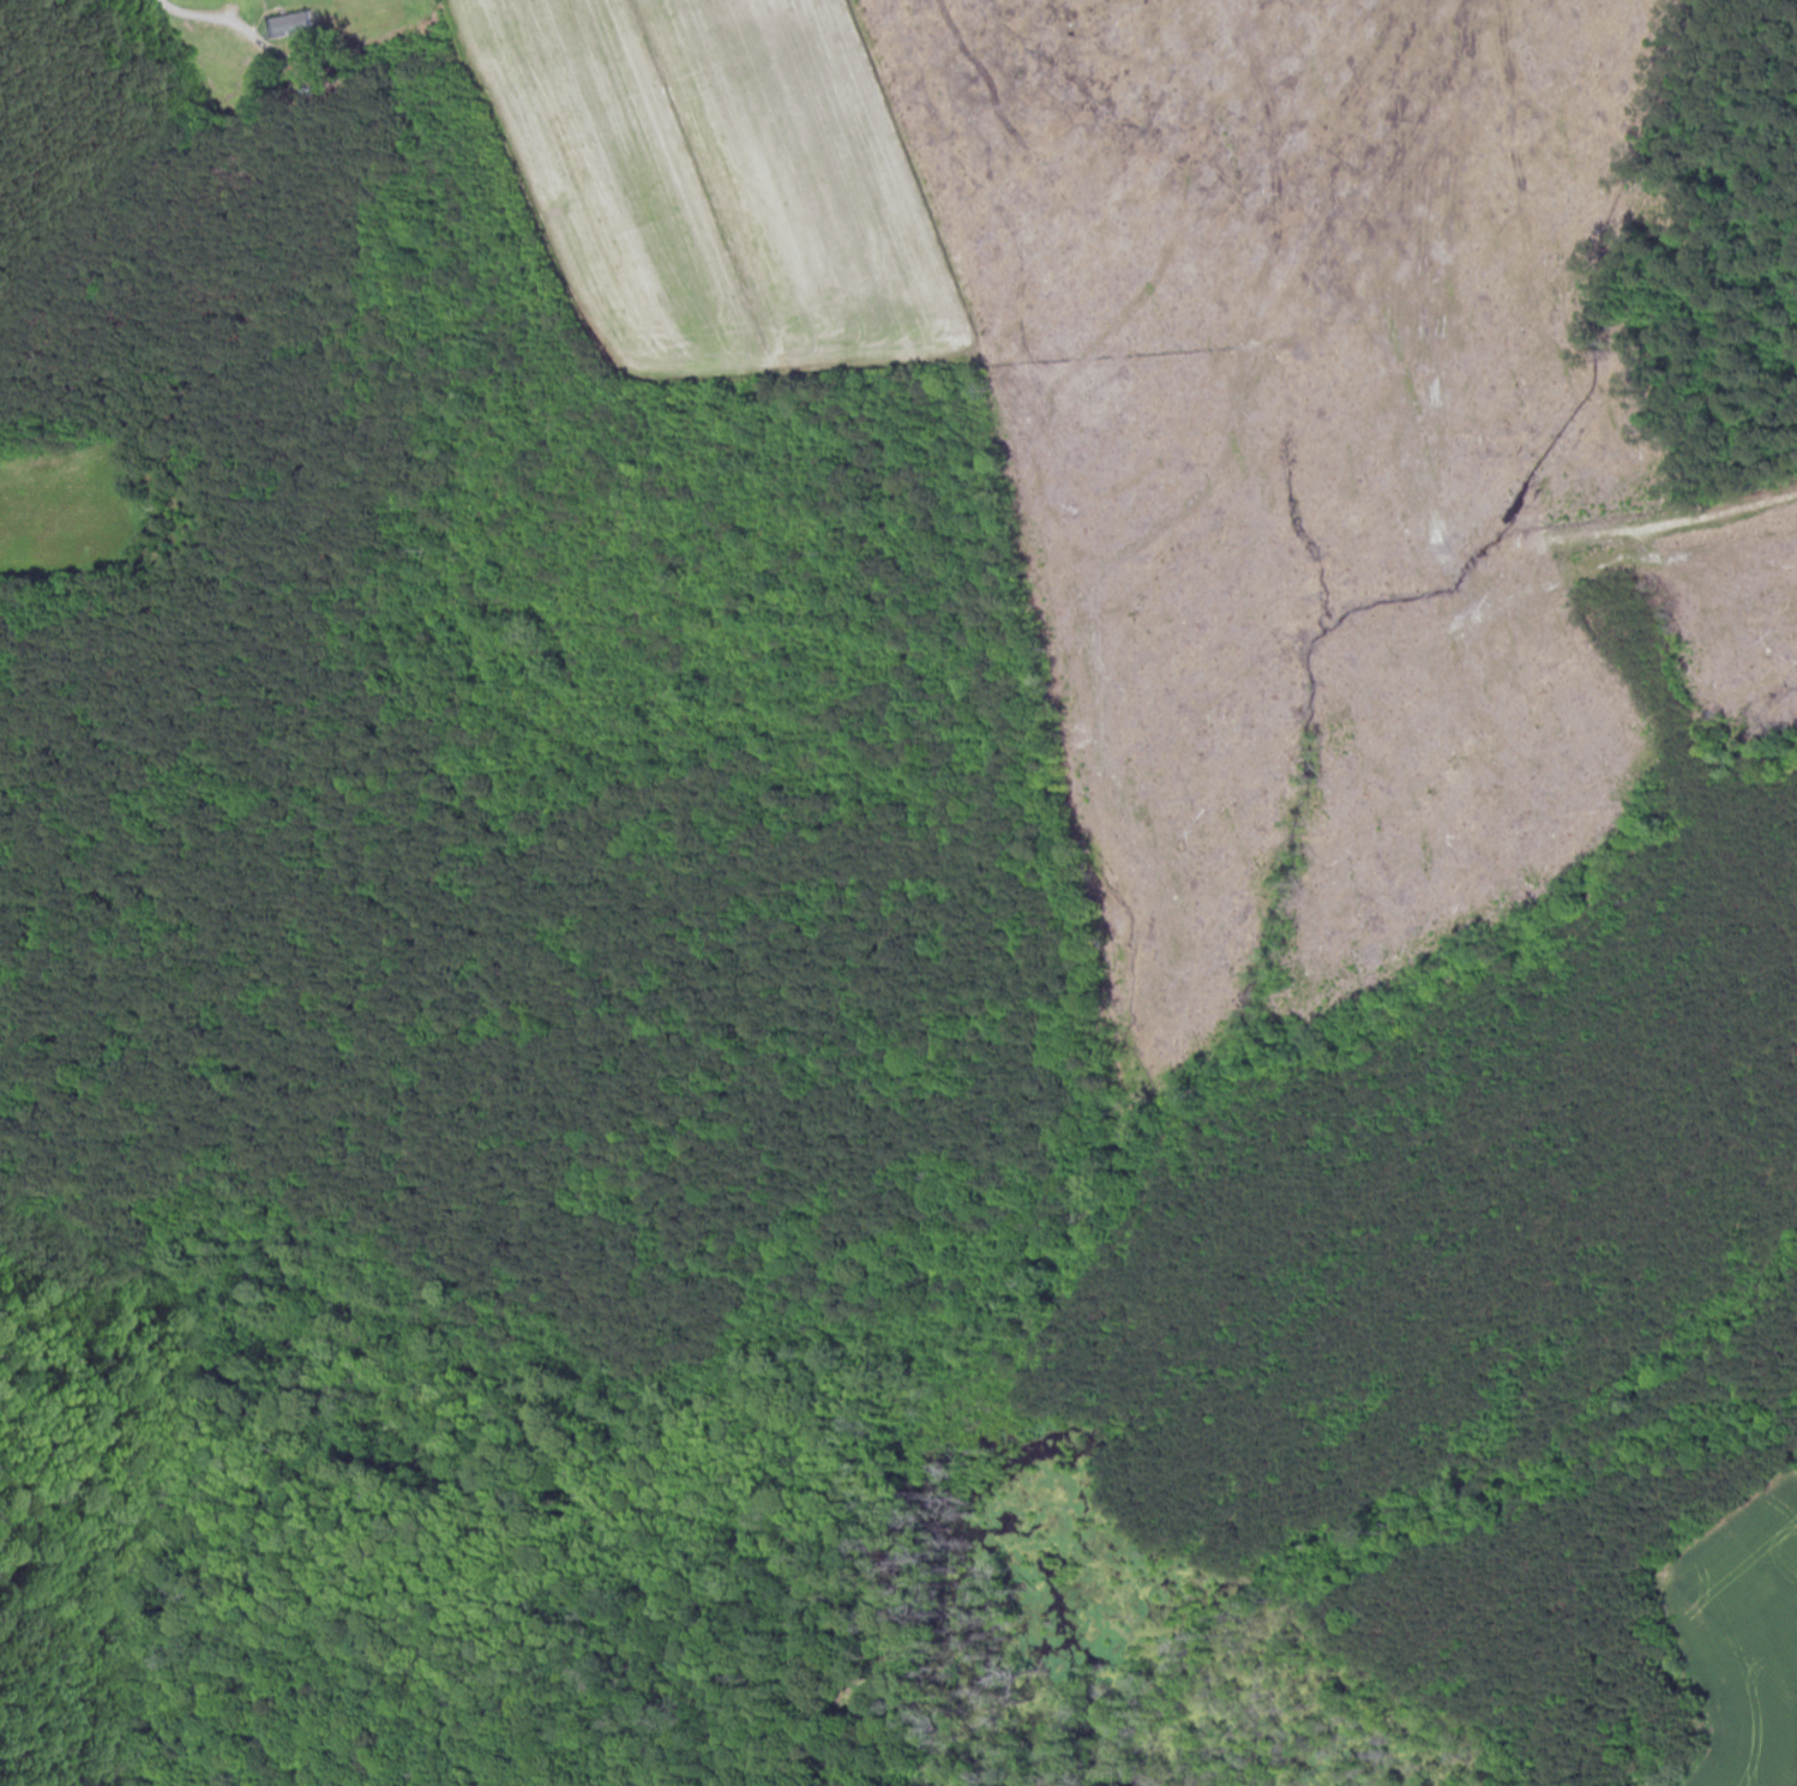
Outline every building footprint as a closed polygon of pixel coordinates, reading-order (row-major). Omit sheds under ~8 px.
[(262,42),(312,32),(309,11),(258,20),(262,42)]
